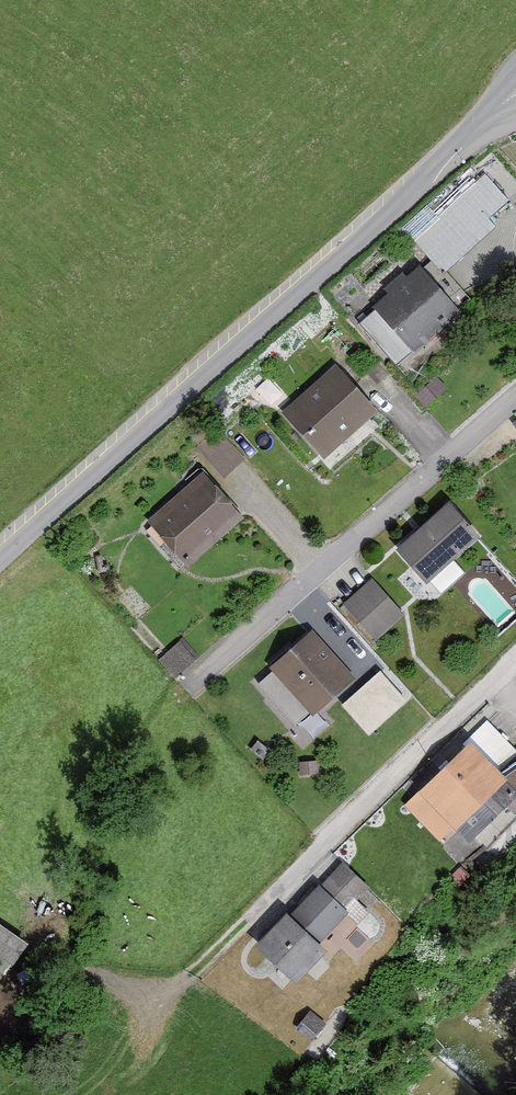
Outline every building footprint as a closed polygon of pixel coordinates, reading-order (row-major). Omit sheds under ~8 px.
[(506,200),(484,177),(416,242),(444,272),(492,226),(486,219),(506,200)] [(449,318),(406,274),(365,315),(408,359),(449,318)] [(367,417),(323,375),(275,424),(319,467),(367,417)] [(235,525),(192,481),(142,530),(185,574),(235,525)] [(452,509),(402,555),(427,582),(477,536),(452,509)] [(397,620),(366,586),(339,610),(370,645),(397,620)] [(347,682),(306,635),(263,673),(304,720),(347,682)] [(188,665),(173,648),(156,662),(171,679),(188,665)] [(343,700),(372,730),(411,694),(383,663),(343,700)] [(513,794),(469,750),(427,791),(471,835),(513,794)] [(362,890),(338,869),(316,894),(312,890),(281,924),(276,919),(244,955),(287,993),(319,958),(312,951),(341,918),(354,930),(365,917),(350,903),(362,890)] [(15,961),(31,932),(0,916),(0,953),(15,961)] [(318,1026),(303,1016),(291,1033),(305,1043),(318,1026)]
